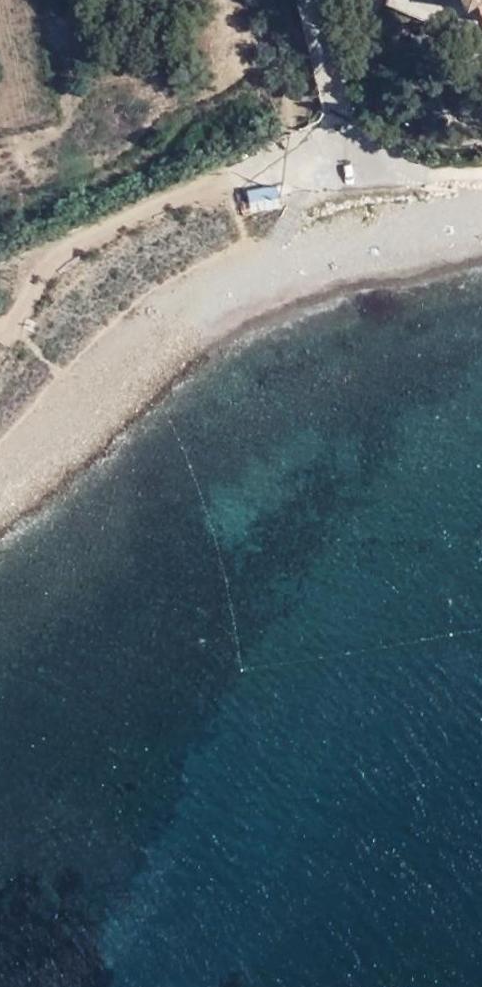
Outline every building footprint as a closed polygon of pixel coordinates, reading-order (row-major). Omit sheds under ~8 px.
[(464,11),(474,5),(481,19),(481,0),(458,0),(464,11)]
